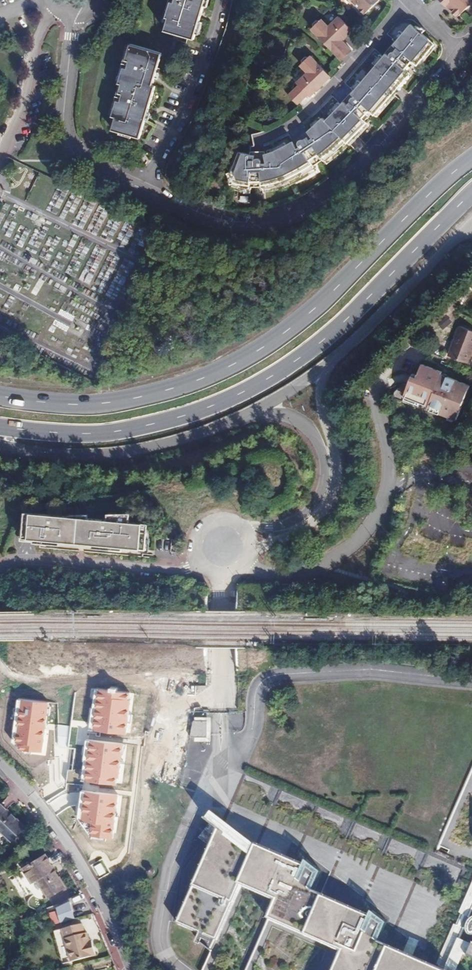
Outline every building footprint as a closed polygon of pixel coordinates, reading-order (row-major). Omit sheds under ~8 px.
[(170,3),(168,9),(170,10),(168,17),(164,30),(194,39),(200,19),(190,16),(191,11),(202,14),(206,0),(167,0),(170,3)] [(366,14),(381,0),(353,0),(366,14)] [(459,17),(461,17),(471,7),(471,0),(442,0),(459,17)] [(314,28),(343,59),(353,51),(344,41),(349,37),(348,35),(354,30),(341,16),(330,26),(324,19),(321,20),(318,20),(315,23),(315,24),(315,27),(314,28)] [(241,155),(230,189),(234,190),(243,191),(251,191),(251,185),(262,185),(262,193),(266,192),(277,189),(288,185),(299,179),(308,173),(315,168),(311,162),(319,156),(324,161),(331,155),(343,145),(351,136),(365,120),(360,116),(368,107),(373,112),(409,71),(404,66),(411,59),(416,63),(434,43),(422,32),(414,25),(411,22),(403,30),(401,28),(393,37),(395,38),(392,42),(396,46),(393,49),(391,49),(388,46),(382,53),(380,51),(372,60),(375,63),(360,80),(357,77),(350,85),(352,86),(346,93),(349,95),(349,99),(346,102),(342,98),(338,101),(337,99),(330,106),(332,110),(323,118),(321,116),(305,130),(304,129),(299,133),(302,138),(298,141),(295,136),(289,140),(291,142),(274,152),(269,154),(265,156),(258,156),(258,153),(250,153),(250,156),(241,155)] [(425,28),(423,26),(416,23),(414,25),(422,32),(425,28)] [(147,113),(155,86),(152,85),(153,80),(143,76),(145,70),(156,73),(162,53),(133,45),(131,51),(129,50),(127,58),(122,59),(120,67),(123,70),(121,77),(123,77),(121,84),(121,85),(120,91),(115,93),(113,100),(116,103),(114,110),(117,111),(115,118),(112,130),(140,138),(145,119),(143,119),(143,118),(136,116),(137,110),(147,113)] [(300,83),(289,93),(298,103),(309,93),(311,95),(317,89),(318,91),(322,87),(320,85),(331,75),(312,54),(310,56),(308,56),(306,56),(303,58),(303,60),(303,62),(302,64),(309,71),(298,81),(300,83)] [(463,68),(458,74),(462,77),(467,71),(463,68)] [(153,80),(156,73),(145,70),(143,76),(153,80)] [(145,119),(147,113),(137,110),(136,116),(143,118),(143,119),(145,119)] [(0,173),(0,182),(6,190),(26,175),(16,162),(0,173)] [(460,326),(449,355),(469,363),(471,354),(471,330),(460,326)] [(455,422),(470,385),(442,374),(443,372),(421,363),(415,378),(411,377),(402,398),(427,408),(426,410),(455,422)] [(70,517),(26,512),(23,538),(34,539),(34,543),(47,544),(48,541),(68,543),(68,541),(85,543),(85,545),(104,547),(104,550),(117,551),(117,548),(146,551),(149,525),(130,523),(131,515),(109,515),(108,521),(88,519),(89,515),(70,515),(70,517)] [(139,690),(138,703),(154,703),(154,691),(139,690)] [(13,746),(45,749),(49,702),(17,699),(13,746)] [(208,732),(209,719),(195,718),(192,735),(196,735),(205,735),(205,732),(208,732)] [(89,840),(119,843),(123,795),(130,796),(131,783),(99,780),(102,746),(92,745),(90,758),(73,757),(72,769),(68,769),(66,783),(82,785),(78,821),(91,822),(89,840)] [(440,854),(471,869),(471,784),(440,854)] [(1,797),(0,799),(0,828),(3,824),(20,836),(32,820),(1,797)] [(325,960),(333,951),(352,931),(367,913),(315,889),(323,872),(307,859),(306,863),(243,835),(213,812),(209,816),(208,815),(207,817),(212,821),(207,827),(216,835),(203,863),(177,920),(200,931),(197,938),(211,949),(202,967),(207,969),(213,969),(215,967),(219,969),(318,969),(325,960)] [(65,886),(46,854),(23,867),(31,881),(36,878),(47,896),(65,886)] [(56,905),(60,921),(74,918),(70,901),(56,905)] [(52,923),(58,922),(57,911),(50,912),(52,923)] [(330,964),(341,954),(356,940),(369,925),(374,919),(377,914),(373,911),(371,915),(367,913),(352,931),(333,951),(325,960),(318,969),(326,969),(330,964)] [(411,956),(405,953),(380,942),(388,923),(377,914),(374,919),(369,925),(356,940),(341,954),(330,964),(326,969),(441,969),(411,956)] [(469,922),(456,951),(462,954),(471,958),(471,916),(469,922)] [(90,944),(89,939),(86,930),(84,930),(82,921),(62,926),(71,960),(95,953),(92,943),(90,944)] [(409,946),(405,953),(411,956),(415,948),(409,946)] [(456,951),(447,969),(455,969),(462,954),(456,951)]
